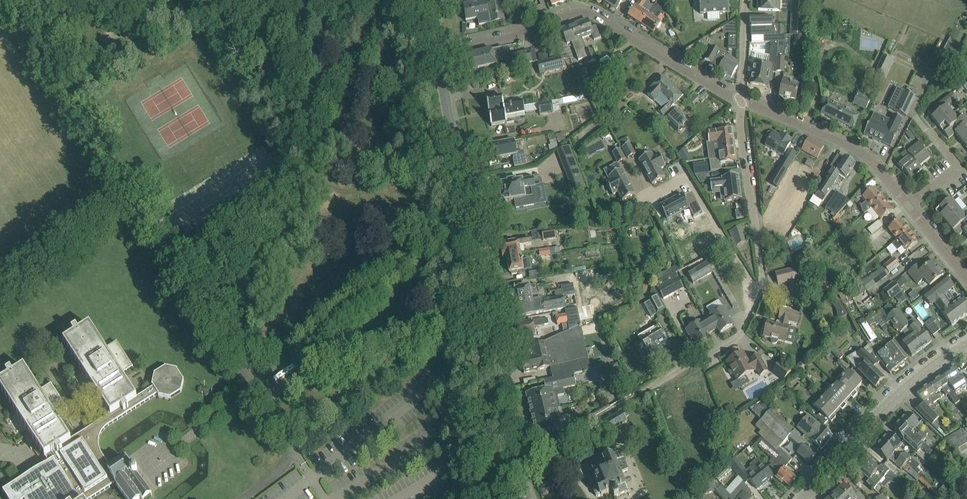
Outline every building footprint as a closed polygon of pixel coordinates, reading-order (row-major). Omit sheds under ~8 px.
[(465,14),(502,6),(501,1),(495,2),(488,3),(487,0),(474,0),(475,4),(463,6),(465,14)] [(617,9),(623,0),(603,0),(617,9)] [(654,6),(648,3),(644,0),(639,0),(635,7),(635,6),(628,17),(641,25),(654,6)] [(728,12),(728,0),(698,0),(698,4),(700,4),(700,14),(728,12)] [(779,0),(759,0),(758,11),(779,11),(779,0)] [(805,15),(806,0),(793,0),(792,15),(805,15)] [(655,4),(654,6),(641,25),(654,34),(664,18),(662,17),(664,14),(661,8),(655,4)] [(505,19),(502,6),(465,14),(466,22),(478,19),(479,25),(491,23),(491,22),(505,19)] [(803,36),(805,15),(792,15),(791,26),(788,26),(788,34),(791,34),(791,35),(803,36)] [(772,17),(750,17),(750,27),(755,26),(755,35),(764,35),(764,26),(772,26),(772,17)] [(587,20),(571,26),(582,54),(584,53),(586,58),(588,63),(596,60),(592,49),(587,51),(582,38),(592,34),(594,40),(601,38),(597,26),(590,28),(587,20)] [(723,27),(723,33),(737,34),(737,20),(723,27)] [(579,60),(586,58),(584,53),(582,54),(571,26),(562,29),(565,39),(568,44),(572,42),(579,60)] [(738,61),(727,55),(725,59),(720,56),(722,52),(712,46),(705,59),(712,63),(713,61),(721,66),(718,70),(719,71),(718,72),(725,76),(726,74),(731,78),(738,66),(738,61)] [(497,71),(506,69),(532,63),(530,51),(512,55),(513,58),(506,59),(503,47),(492,49),(495,66),(497,71)] [(492,49),(466,56),(469,72),(495,66),(492,49)] [(537,61),(539,68),(540,75),(564,69),(561,59),(570,59),(568,55),(561,57),(560,56),(537,61)] [(882,87),(893,61),(883,56),(875,72),(882,75),(877,85),(882,87)] [(755,63),(751,84),(767,87),(769,80),(771,80),(773,74),(770,73),(771,66),(755,63)] [(592,82),(584,64),(577,67),(585,85),(592,82)] [(657,103),(673,86),(663,76),(651,88),(653,89),(648,95),(655,102),(655,101),(657,103)] [(796,100),(798,90),(799,85),(789,83),(790,80),(784,78),(780,97),(796,100)] [(671,109),(676,104),(683,97),(673,86),(657,103),(661,107),(658,110),(664,116),(665,116),(664,117),(679,133),(690,122),(675,107),(672,110),(671,109)] [(853,104),(866,111),(871,102),(863,97),(865,94),(860,91),(853,104)] [(895,110),(895,111),(906,116),(906,115),(915,96),(915,97),(916,96),(904,91),(905,91),(895,111),(895,110)] [(947,106),(957,99),(952,93),(928,113),(937,124),(952,112),(947,106)] [(694,105),(699,100),(694,94),(691,96),(693,98),(690,101),(694,105)] [(522,97),(523,100),(504,104),(502,96),(487,99),(487,98),(486,98),(489,113),(524,106),(533,104),(533,102),(531,100),(529,98),(527,97),(525,96),(522,97)] [(538,104),(540,115),(554,113),(552,101),(554,101),(553,98),(545,99),(546,102),(538,104)] [(827,100),(825,105),(821,114),(853,129),(860,115),(827,100)] [(525,113),(524,106),(489,113),(491,127),(492,126),(507,123),(506,116),(525,113)] [(952,112),(937,124),(944,133),(959,121),(952,112)] [(871,119),(864,134),(864,135),(865,134),(874,139),(873,139),(874,139),(874,138),(877,140),(877,141),(890,147),(891,147),(898,132),(897,132),(903,120),(893,115),(890,121),(883,118),(881,122),(873,118),(872,120),(871,120),(872,120),(871,119)] [(944,133),(949,139),(955,133),(962,141),(966,137),(966,118),(965,116),(959,121),(944,133)] [(710,142),(734,138),(733,128),(708,132),(710,142)] [(768,138),(769,139),(766,145),(783,155),(792,140),(783,135),(782,137),(773,132),(773,133),(771,132),(769,132),(768,133),(767,134),(767,136),(768,138)] [(718,145),(719,154),(736,151),(734,138),(710,142),(711,147),(716,147),(716,145),(718,145)] [(808,138),(804,147),(802,150),(818,159),(824,147),(808,138)] [(514,141),(495,145),(495,146),(493,146),(495,153),(496,153),(497,159),(513,156),(514,159),(513,159),(514,167),(526,164),(524,151),(516,152),(514,141)] [(920,142),(912,148),(907,152),(910,155),(920,167),(930,158),(923,149),(925,148),(920,142)] [(635,154),(629,144),(622,148),(628,158),(635,154)] [(693,161),(685,148),(678,154),(683,162),(693,161)] [(620,149),(613,153),(618,163),(625,160),(620,149)] [(789,149),(777,171),(785,175),(797,154),(789,149)] [(557,173),(569,169),(562,151),(550,156),(557,173)] [(737,161),(736,151),(719,154),(709,155),(711,171),(722,170),(721,163),(737,161)] [(639,160),(653,185),(665,178),(660,169),(665,166),(659,154),(653,157),(652,153),(639,160)] [(920,167),(910,155),(897,165),(902,171),(904,170),(911,179),(922,170),(920,167)] [(818,192),(815,197),(822,202),(825,197),(832,187),(835,181),(839,174),(846,179),(850,173),(855,165),(844,158),(835,171),(833,169),(827,178),(824,182),(818,192)] [(806,169),(810,171),(814,164),(807,160),(804,164),(807,166),(806,169)] [(708,164),(694,166),(695,174),(701,184),(706,183),(705,173),(709,172),(708,164)] [(577,166),(567,170),(573,183),(570,184),(571,187),(574,192),(586,188),(577,166)] [(623,201),(635,194),(622,170),(609,176),(611,180),(606,183),(613,195),(618,192),(623,201)] [(816,174),(803,194),(807,197),(811,191),(812,191),(821,177),(816,174)] [(722,180),(718,180),(710,181),(711,191),(723,190),(725,202),(742,200),(739,176),(722,178),(722,180)] [(199,194),(208,194),(208,177),(199,177),(199,194)] [(534,179),(515,182),(515,181),(508,182),(508,183),(502,184),(504,194),(501,196),(502,200),(505,200),(505,202),(515,200),(517,210),(535,207),(533,199),(537,198),(534,179)] [(872,208),(883,199),(874,188),(863,197),(867,202),(861,206),(863,212),(865,215),(872,208)] [(836,192),(825,208),(836,216),(850,201),(836,192)] [(682,194),(659,206),(667,220),(690,207),(695,216),(703,212),(692,193),(684,197),(682,194)] [(892,211),(883,199),(872,208),(881,219),(892,211)] [(936,211),(947,224),(961,212),(951,199),(936,211)] [(952,230),(966,219),(966,210),(966,208),(961,212),(947,224),(952,230)] [(966,235),(966,219),(952,230),(957,237),(964,231),(966,235)] [(847,226),(841,220),(835,225),(841,231),(847,226)] [(899,220),(892,226),(889,229),(898,240),(909,231),(899,220)] [(883,226),(878,221),(868,229),(872,234),(883,226)] [(883,226),(863,242),(867,246),(874,240),(879,236),(886,230),(883,226)] [(735,237),(738,245),(745,243),(740,227),(730,231),(732,238),(735,237)] [(555,230),(542,232),(544,241),(557,239),(555,230)] [(897,251),(903,246),(907,251),(918,243),(909,231),(898,240),(892,244),(897,251)] [(791,251),(805,243),(799,235),(787,241),(786,241),(783,246),(791,262),(797,255),(793,254),(791,251)] [(531,239),(510,242),(501,244),(503,257),(507,256),(521,254),(525,253),(524,247),(532,246),(531,239)] [(562,246),(550,248),(551,255),(563,253),(562,246)] [(550,248),(539,250),(540,257),(551,255),(550,248)] [(510,273),(511,272),(512,275),(517,274),(517,271),(530,269),(528,260),(522,261),(521,254),(507,256),(510,273)] [(894,258),(883,266),(889,273),(899,265),(894,258)] [(707,262),(687,274),(693,284),(713,272),(707,262)] [(918,265),(910,271),(909,272),(919,284),(925,279),(931,285),(943,275),(933,262),(923,270),(918,265)] [(779,286),(798,281),(795,268),(776,273),(779,286)] [(876,273),(862,284),(867,291),(882,280),(881,280),(888,274),(883,268),(876,273)] [(676,273),(655,284),(663,299),(684,288),(676,273)] [(943,296),(954,288),(946,278),(932,289),(937,295),(941,293),(943,296)] [(890,300),(900,292),(894,283),(883,291),(890,300)] [(510,293),(509,295),(509,299),(511,300),(512,304),(540,299),(537,285),(529,287),(519,289),(520,290),(510,291),(510,293)] [(932,289),(924,296),(931,306),(935,303),(942,313),(952,326),(961,320),(948,303),(943,296),(941,293),(937,295),(932,289)] [(847,290),(839,295),(842,301),(850,296),(847,290)] [(859,296),(863,302),(871,297),(867,291),(859,296)] [(650,301),(644,304),(651,318),(657,315),(666,311),(657,294),(651,298),(649,299),(650,301)] [(966,304),(959,295),(948,303),(961,320),(966,315),(966,304)] [(540,299),(512,304),(512,307),(514,318),(524,316),(534,314),(566,309),(564,298),(540,302),(540,299)] [(844,308),(839,300),(832,304),(837,311),(837,312),(844,308)] [(910,326),(908,323),(898,310),(895,312),(890,304),(884,309),(881,304),(875,308),(878,313),(885,325),(891,321),(900,333),(902,331),(909,339),(902,344),(912,357),(922,349),(908,331),(906,329),(910,326)] [(730,317),(724,307),(705,318),(713,331),(718,329),(720,333),(733,326),(728,318),(730,317)] [(577,308),(565,310),(569,332),(570,331),(581,327),(577,308)] [(800,315),(791,313),(781,310),(779,319),(781,319),(779,324),(768,321),(764,337),(771,339),(771,340),(771,342),(773,344),(774,344),(776,344),(778,342),(778,341),(785,342),(789,327),(788,326),(789,321),(797,324),(800,315)] [(856,318),(870,342),(876,339),(861,312),(856,315),(858,317),(856,318)] [(881,328),(885,325),(878,313),(869,318),(871,321),(875,319),(881,328)] [(568,324),(566,315),(555,317),(557,326),(568,324)] [(707,334),(713,331),(705,318),(685,329),(686,331),(691,340),(693,339),(698,346),(710,339),(707,334)] [(534,342),(533,336),(535,335),(534,327),(544,325),(549,324),(548,319),(543,320),(543,319),(523,323),(523,324),(515,326),(516,331),(516,333),(516,336),(517,337),(518,338),(524,337),(526,344),(534,342)] [(906,329),(908,331),(922,349),(932,342),(922,329),(917,323),(913,319),(908,323),(910,326),(906,329)] [(934,322),(927,327),(933,336),(940,331),(934,322)] [(674,351),(669,342),(659,324),(644,333),(638,337),(641,342),(637,344),(640,349),(645,358),(648,356),(652,363),(674,351)] [(102,455),(102,453),(101,452),(100,450),(100,448),(99,446),(99,444),(99,442),(99,440),(100,439),(100,437),(101,435),(102,434),(103,432),(104,430),(105,429),(106,428),(107,427),(109,426),(158,394),(160,396),(172,399),(181,392),(184,380),(178,369),(165,367),(155,373),(152,385),(154,387),(137,398),(122,375),(133,367),(117,342),(106,349),(90,325),(79,332),(77,328),(73,331),(75,335),(64,342),(111,415),(71,441),(56,417),(67,409),(51,385),(40,392),(24,367),(13,374),(11,371),(7,373),(9,377),(0,383),(0,388),(48,463),(4,491),(8,498),(91,498),(115,484),(127,498),(148,498),(152,496),(137,475),(138,473),(136,470),(134,470),(125,458),(111,468),(102,455)] [(542,343),(532,347),(535,356),(540,355),(584,340),(581,327),(569,332),(542,343)] [(521,361),(520,363),(522,368),(523,369),(524,373),(550,367),(551,367),(553,378),(574,373),(574,374),(591,370),(588,359),(584,340),(540,355),(535,356),(523,359),(521,359),(521,361)] [(909,360),(902,352),(895,342),(885,349),(899,367),(900,366),(902,367),(904,365),(904,363),(909,360)] [(878,364),(878,363),(870,356),(873,352),(868,345),(859,354),(857,351),(846,358),(858,372),(863,377),(864,376),(876,388),(884,379),(874,368),(878,364)] [(843,357),(844,356),(836,347),(835,348),(831,352),(839,360),(843,357)] [(899,367),(885,349),(876,356),(890,374),(894,371),(896,371),(899,369),(899,367)] [(731,375),(733,375),(734,375),(738,381),(754,372),(753,371),(756,369),(760,376),(768,371),(763,364),(758,355),(751,359),(751,360),(748,362),(743,353),(727,362),(730,368),(729,368),(729,371),(731,375)] [(800,361),(797,365),(797,369),(800,372),(804,372),(807,370),(807,365),(804,362),(800,361)] [(772,372),(776,374),(783,381),(791,371),(780,362),(772,372)] [(942,376),(951,389),(952,389),(954,392),(955,391),(957,393),(966,386),(964,381),(966,379),(966,374),(964,370),(959,373),(955,367),(942,376)] [(862,384),(854,378),(848,372),(844,377),(842,375),(835,382),(837,384),(850,397),(853,399),(857,394),(855,392),(862,384)] [(546,390),(527,394),(531,415),(557,409),(560,408),(558,396),(564,395),(563,389),(576,386),(574,374),(574,373),(553,378),(544,381),(546,390)] [(930,384),(935,393),(941,389),(946,395),(948,394),(955,404),(960,401),(955,394),(957,393),(955,391),(954,392),(952,389),(951,389),(942,376),(940,376),(938,377),(937,379),(930,384)] [(844,403),(850,397),(837,384),(833,388),(831,386),(824,394),(826,396),(840,408),(842,411),(847,406),(844,403)] [(935,393),(930,384),(917,393),(923,402),(917,409),(945,436),(946,435),(939,428),(939,422),(937,420),(940,417),(929,407),(932,403),(939,399),(935,393)] [(833,415),(840,408),(826,396),(822,400),(820,398),(813,406),(821,413),(817,417),(824,425),(829,420),(831,422),(836,418),(833,415)] [(758,434),(761,437),(781,454),(779,456),(788,464),(793,459),(783,451),(780,448),(789,438),(801,449),(797,454),(809,464),(816,455),(808,449),(810,447),(799,438),(800,437),(763,400),(749,409),(761,421),(756,426),(761,431),(758,434)] [(557,409),(531,415),(536,435),(561,430),(572,427),(572,425),(570,417),(570,416),(561,418),(560,412),(561,412),(560,408),(557,409)] [(624,419),(629,416),(626,412),(622,414),(621,413),(600,425),(606,435),(627,423),(624,419)] [(900,421),(928,447),(933,441),(927,437),(917,427),(919,424),(908,413),(904,417),(903,417),(901,419),(901,420),(900,421)] [(833,437),(825,430),(809,415),(803,422),(797,428),(805,435),(802,438),(817,451),(820,448),(821,449),(827,443),(833,437)] [(933,452),(900,421),(900,422),(898,422),(896,424),(896,425),(893,429),(904,440),(917,452),(921,448),(930,456),(933,452)] [(964,429),(945,439),(963,460),(965,459),(966,458),(966,434),(964,429)] [(882,440),(881,441),(919,474),(921,472),(917,469),(920,466),(911,458),(912,457),(900,446),(902,445),(889,433),(885,437),(884,437),(882,439),(882,440)] [(781,454),(761,437),(755,444),(772,459),(769,462),(772,464),(770,466),(779,474),(776,478),(782,483),(783,482),(789,487),(796,479),(784,469),(788,464),(779,456),(781,454)] [(919,474),(881,441),(881,442),(879,442),(877,444),(878,445),(874,449),(887,461),(890,458),(901,468),(902,467),(918,482),(919,481),(938,498),(942,498),(943,497),(919,474)] [(615,498),(624,494),(627,492),(620,473),(628,470),(621,453),(599,463),(601,468),(593,472),(599,486),(597,487),(598,487),(595,489),(594,491),(596,496),(599,497),(601,496),(601,497),(612,492),(615,498)] [(858,467),(857,468),(870,479),(866,483),(874,490),(879,483),(884,478),(889,482),(896,484),(900,480),(890,471),(883,465),(880,469),(867,457),(862,463),(860,463),(858,465),(858,467)] [(738,476),(745,470),(735,458),(728,463),(738,476)] [(745,474),(757,489),(773,477),(766,469),(760,461),(758,459),(751,465),(752,468),(745,474)] [(14,467),(6,472),(12,480),(19,475),(14,467)] [(450,481),(451,488),(464,486),(463,478),(450,481)] [(743,482),(730,497),(733,498),(751,498),(750,498),(753,495),(745,484),(743,482)] [(946,483),(938,492),(945,497),(953,488),(946,483)] [(724,498),(729,494),(721,486),(716,491),(724,498)] [(839,498),(863,498),(858,493),(854,497),(844,486),(835,494),(839,498)]
